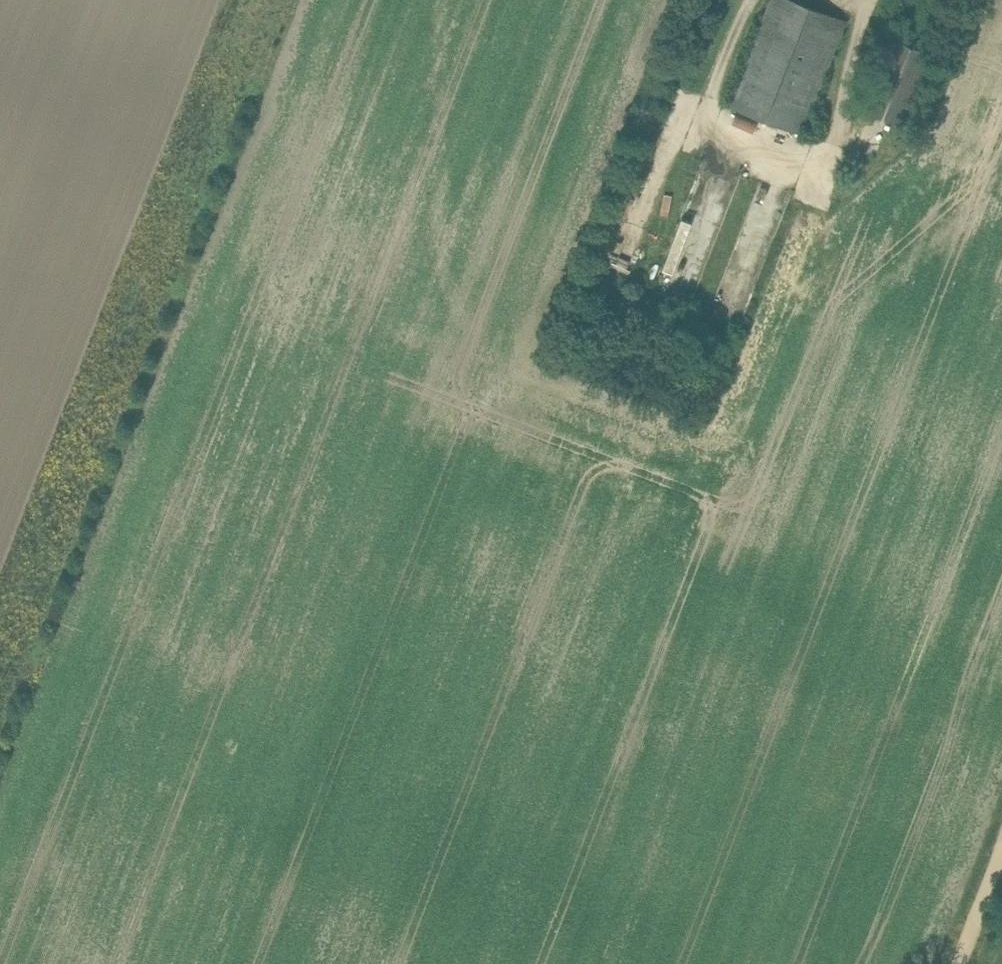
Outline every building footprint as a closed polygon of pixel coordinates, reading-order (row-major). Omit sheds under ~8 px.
[(803,131),(846,20),(796,0),(770,0),(730,103),(803,131)] [(864,107),(903,123),(930,52),(891,37),(864,107)]
